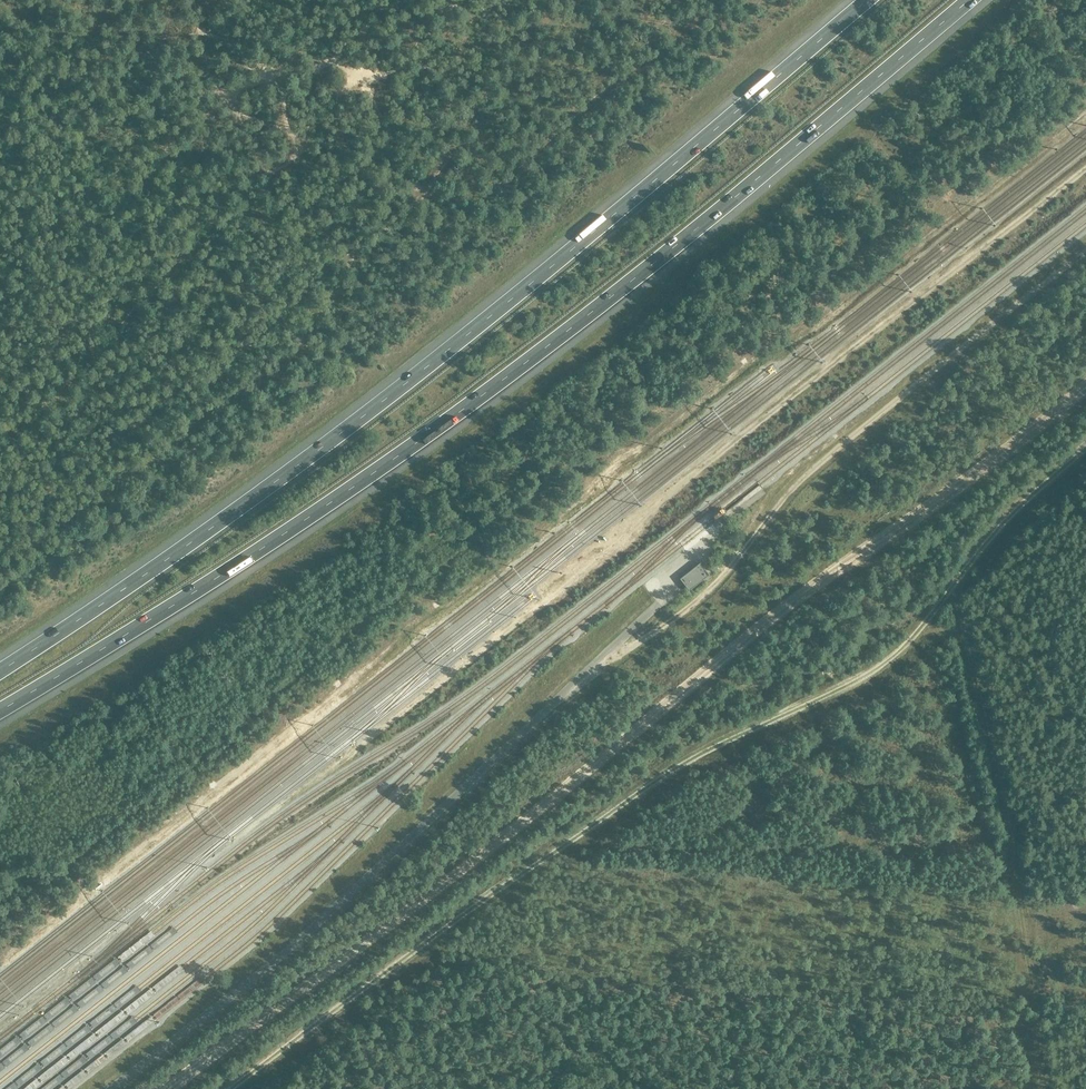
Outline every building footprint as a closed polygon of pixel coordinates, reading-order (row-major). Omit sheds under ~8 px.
[(701,563),(680,579),(690,591),(710,575),(701,563)] [(126,658),(136,651),(134,648),(124,655),(126,658)]
